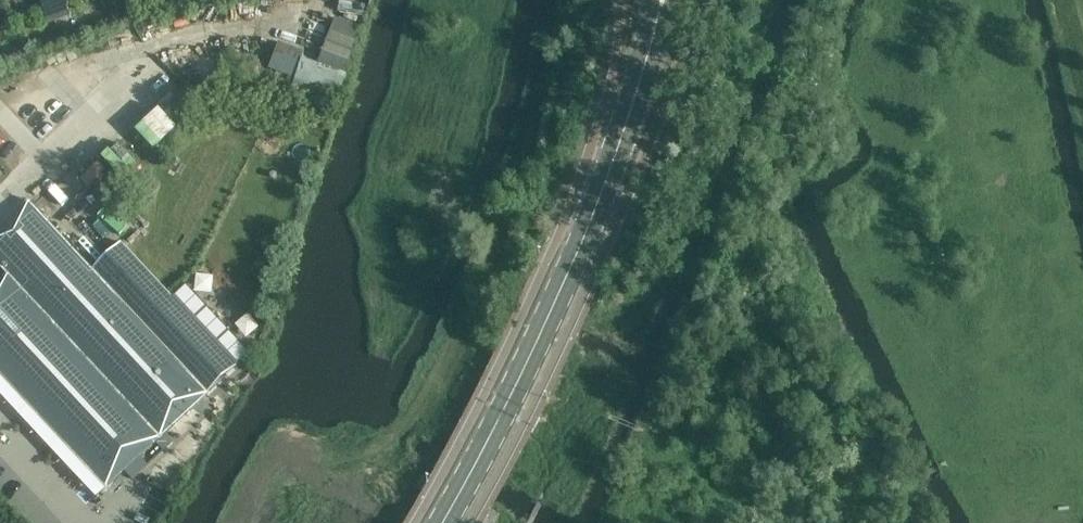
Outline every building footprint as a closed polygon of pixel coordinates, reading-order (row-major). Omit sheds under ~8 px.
[(15,23),(6,0),(0,0),(0,28),(15,23)] [(51,22),(74,14),(69,0),(43,0),(51,22)] [(322,58),(279,43),(269,71),(340,96),(365,25),(337,15),(322,58)] [(136,125),(159,150),(181,130),(158,105),(136,125)] [(103,156),(121,176),(139,159),(121,140),(103,156)] [(31,203),(0,232),(0,266),(8,275),(0,282),(0,374),(30,406),(0,434),(0,435),(27,464),(57,435),(106,489),(238,367),(174,295),(126,242),(96,269),(31,203)]
